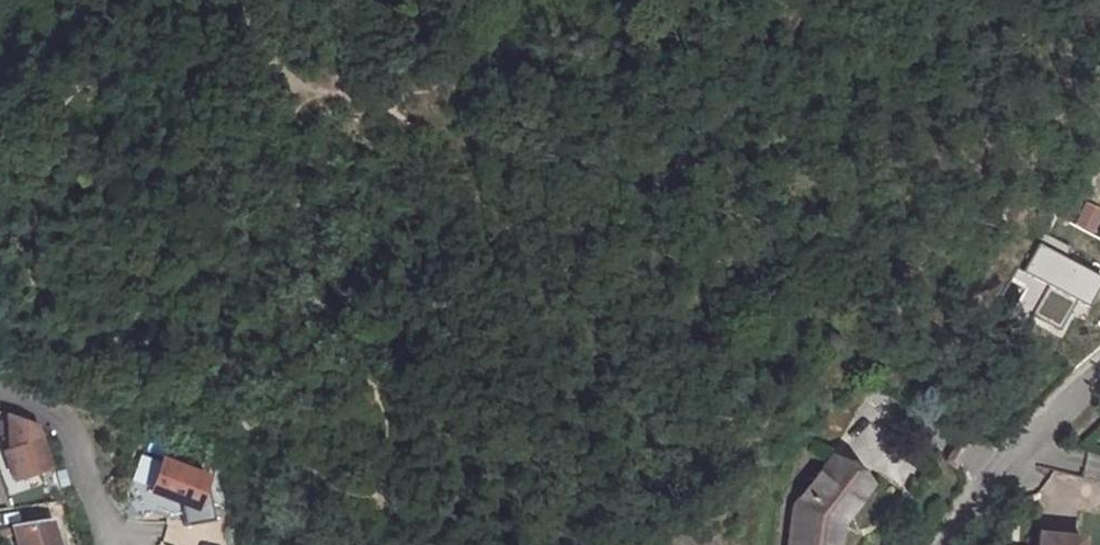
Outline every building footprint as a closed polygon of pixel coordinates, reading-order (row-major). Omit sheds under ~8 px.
[(1043,239),(1023,269),(1051,287),(1035,312),(1059,327),(1076,300),(1083,305),(1099,278),(1099,276),(1043,239)] [(37,427),(7,415),(8,448),(3,450),(13,479),(50,469),(37,427)] [(832,458),(799,501),(792,544),(831,544),(836,526),(865,481),(832,458)] [(204,481),(159,466),(148,497),(179,507),(184,530),(214,525),(204,481)] [(18,544),(58,544),(52,523),(13,529),(18,544)] [(1036,544),(1080,544),(1080,542),(1037,536),(1036,544)]
